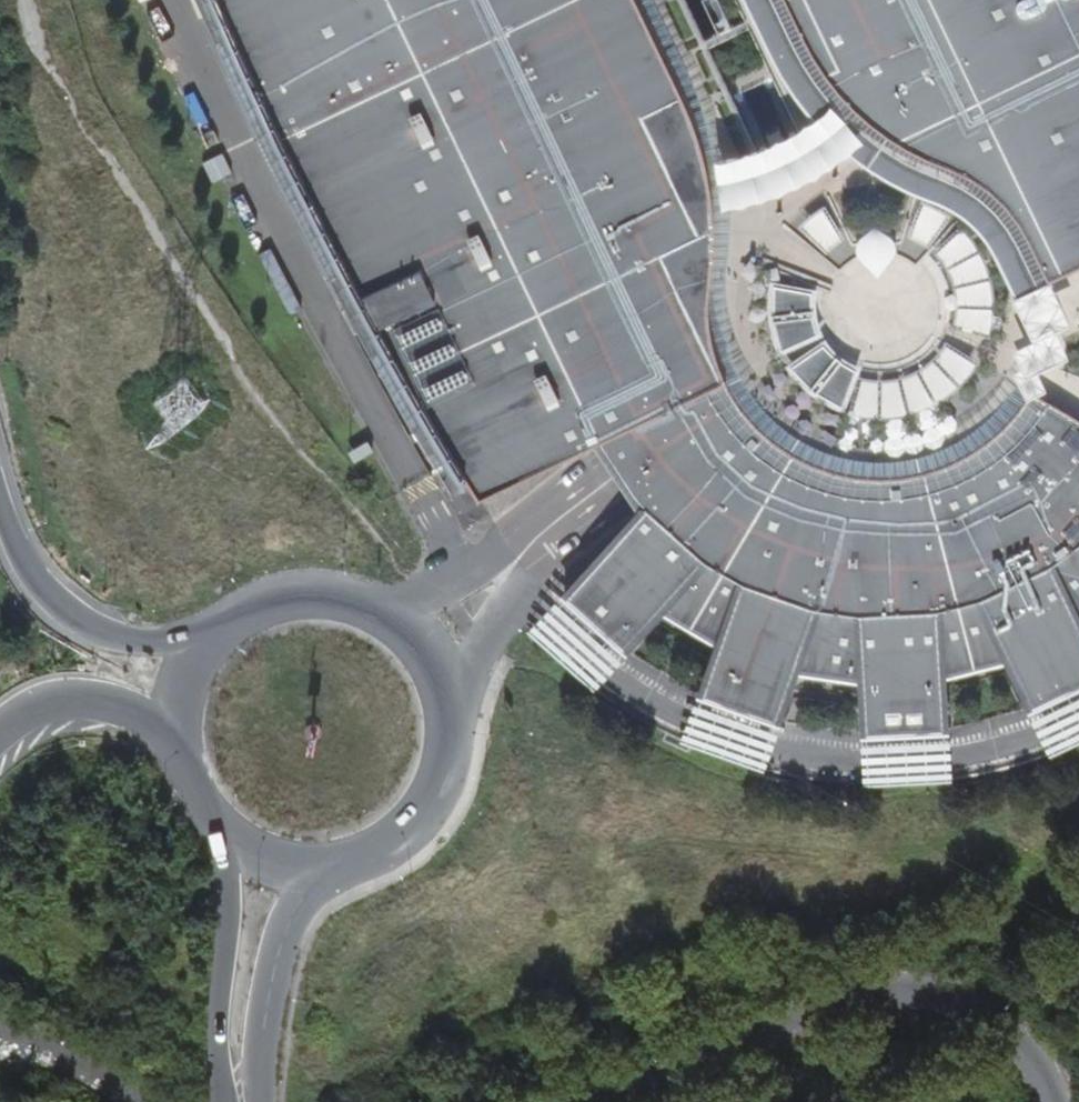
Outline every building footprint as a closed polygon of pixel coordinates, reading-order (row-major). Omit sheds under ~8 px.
[(1022,379),(992,425),(973,435),(935,457),(910,463),(883,470),(859,466),(818,460),(791,441),(754,415),(748,404),(711,340),(708,285),(711,224),(709,176),(694,127),(677,90),(659,47),(640,6),(637,0),(222,0),(228,14),(232,25),(253,70),(264,93),(364,298),(484,499),(592,437),(627,491),(637,506),(538,613),(532,620),(529,623),(603,687),(612,677),(668,615),(686,624),(723,644),(690,727),(686,737),(772,764),(777,749),(804,673),(864,680),(865,761),(865,783),(956,779),(956,755),(955,673),(1004,662),(1036,733),(1043,748),(1078,731),(1078,399),(1022,379)] [(940,153),(1005,192),(1027,226),(1046,267),(1077,323),(1078,322),(1078,0),(791,0),(797,13),(815,49),(841,83),(887,126),(940,153)] [(825,202),(804,216),(825,248),(847,233),(825,202)] [(811,283),(773,276),(772,306),(777,341),(815,326),(808,303),(811,283)] [(821,337),(789,357),(812,382),(838,397),(853,363),(834,351),(821,337)]
